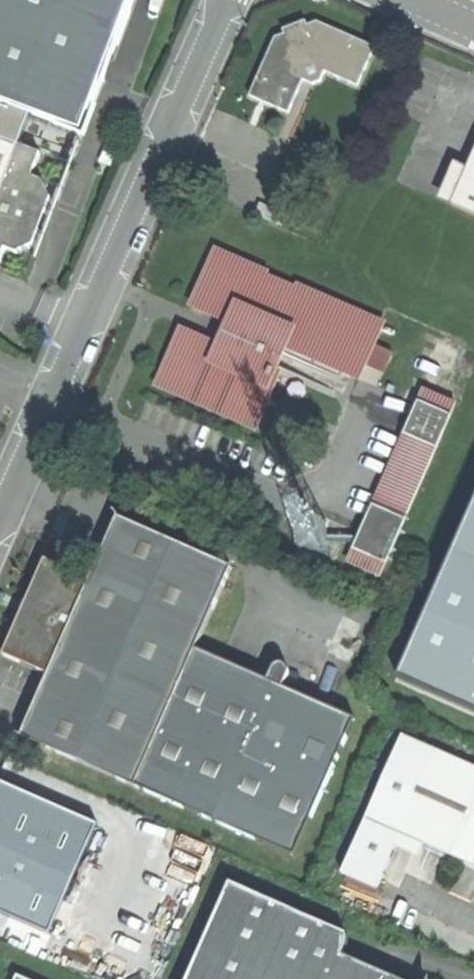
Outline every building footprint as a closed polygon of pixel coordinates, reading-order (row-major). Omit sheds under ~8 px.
[(17,144),(29,114),(81,134),(112,52),(131,0),(0,0),(0,138),(17,144)] [(248,97),(286,113),(302,82),(309,85),(321,80),(324,72),(357,87),(375,49),(319,23),(311,26),(309,20),(284,28),(286,35),(275,38),(263,63),(248,97)] [(4,248),(16,252),(32,247),(38,231),(33,229),(30,216),(39,211),(45,213),(51,198),(44,181),(32,177),(41,153),(17,144),(0,138),(0,259),(4,248)] [(473,215),(473,155),(452,206),(473,215)] [(257,216),(265,219),(269,210),(260,207),(257,216)] [(42,221),(45,213),(39,211),(30,216),(33,229),(38,231),(42,221)] [(267,273),(218,251),(193,307),(234,325),(228,338),(224,348),(183,330),(158,385),(255,428),(279,374),(276,372),(286,349),(359,382),(365,368),(374,346),(384,325),(299,288),(297,292),(265,278),(267,273)] [(393,355),(374,346),(365,368),(384,376),(393,355)] [(351,564),(379,577),(455,406),(426,394),(351,564)] [(397,672),(473,706),(473,492),(397,672)] [(20,735),(135,785),(196,647),(232,565),(117,514),(90,576),(44,556),(24,603),(2,653),(48,673),(20,735)] [(196,647),(135,785),(295,855),(355,716),(285,686),(268,678),(196,647)] [(275,661),(268,678),(285,686),(292,669),(290,664),(280,659),(275,661)] [(379,887),(396,848),(391,846),(397,833),(433,750),(404,737),(345,872),(347,874),(379,887)] [(433,750),(397,833),(425,845),(443,853),(460,861),(473,867),(473,768),(433,750)] [(52,934),(100,823),(0,779),(0,911),(52,934)] [(419,858),(425,845),(397,833),(391,846),(396,848),(413,856),(419,858)] [(460,861),(459,865),(473,872),(473,867),(460,861)] [(192,978),(394,978),(345,958),(347,947),(348,937),(232,887),(192,978)]
